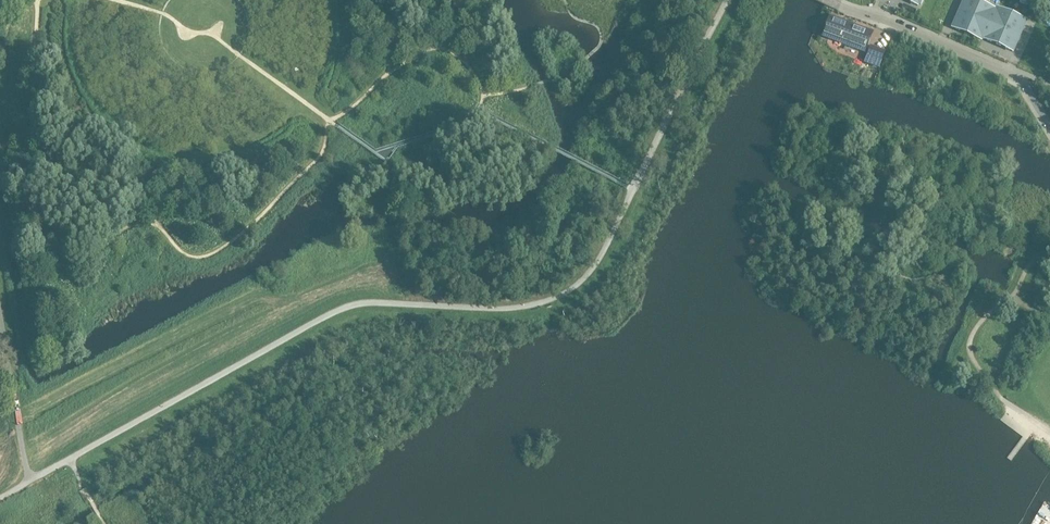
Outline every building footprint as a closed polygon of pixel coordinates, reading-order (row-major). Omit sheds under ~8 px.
[(1025,21),(997,9),(996,11),(970,0),(965,0),(953,28),(981,40),(982,38),(1012,51),(1017,40),(1015,39),(1018,32),(1020,33),(1025,21)] [(829,17),(826,25),(822,36),(865,52),(872,33),(829,17)] [(870,47),(865,62),(879,68),(885,53),(870,47)] [(1045,501),(1032,523),(1049,523),(1049,505),(1045,501)]
